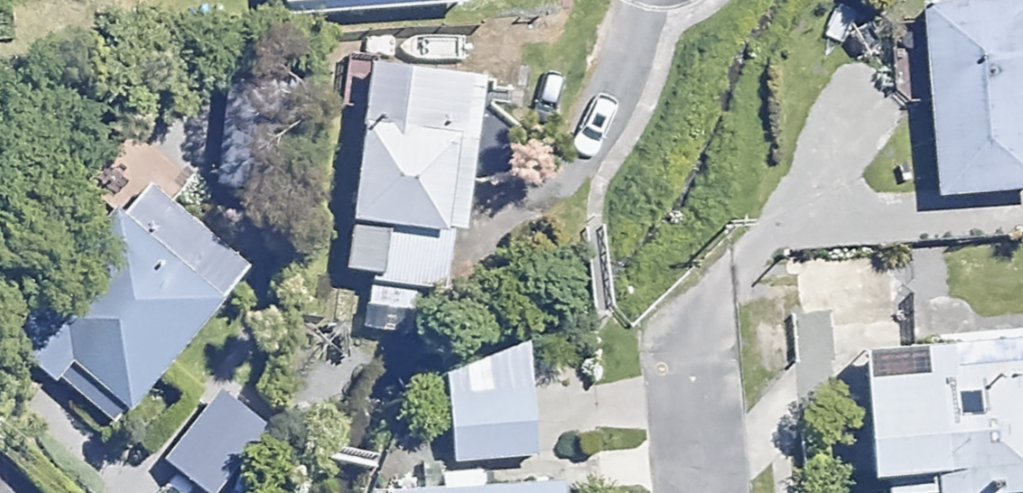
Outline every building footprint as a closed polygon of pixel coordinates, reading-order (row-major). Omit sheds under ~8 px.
[(908,6),(917,186),(1022,181),(1022,138),(1016,1),(908,6)] [(429,77),(310,61),(284,253),(403,269),(429,77)] [(278,72),(224,69),(217,186),(271,189),(278,72)] [(68,183),(0,270),(0,383),(56,426),(179,268),(68,183)] [(860,247),(790,250),(795,373),(840,371),(837,293),(862,292),(860,247)] [(872,338),(876,482),(1022,479),(1022,335),(872,338)] [(532,461),(528,393),(446,398),(450,466),(532,461)] [(193,434),(206,444),(179,477),(200,492),(215,492),(263,433),(221,399),(193,434)] [(526,482),(443,492),(528,492),(526,482)]
